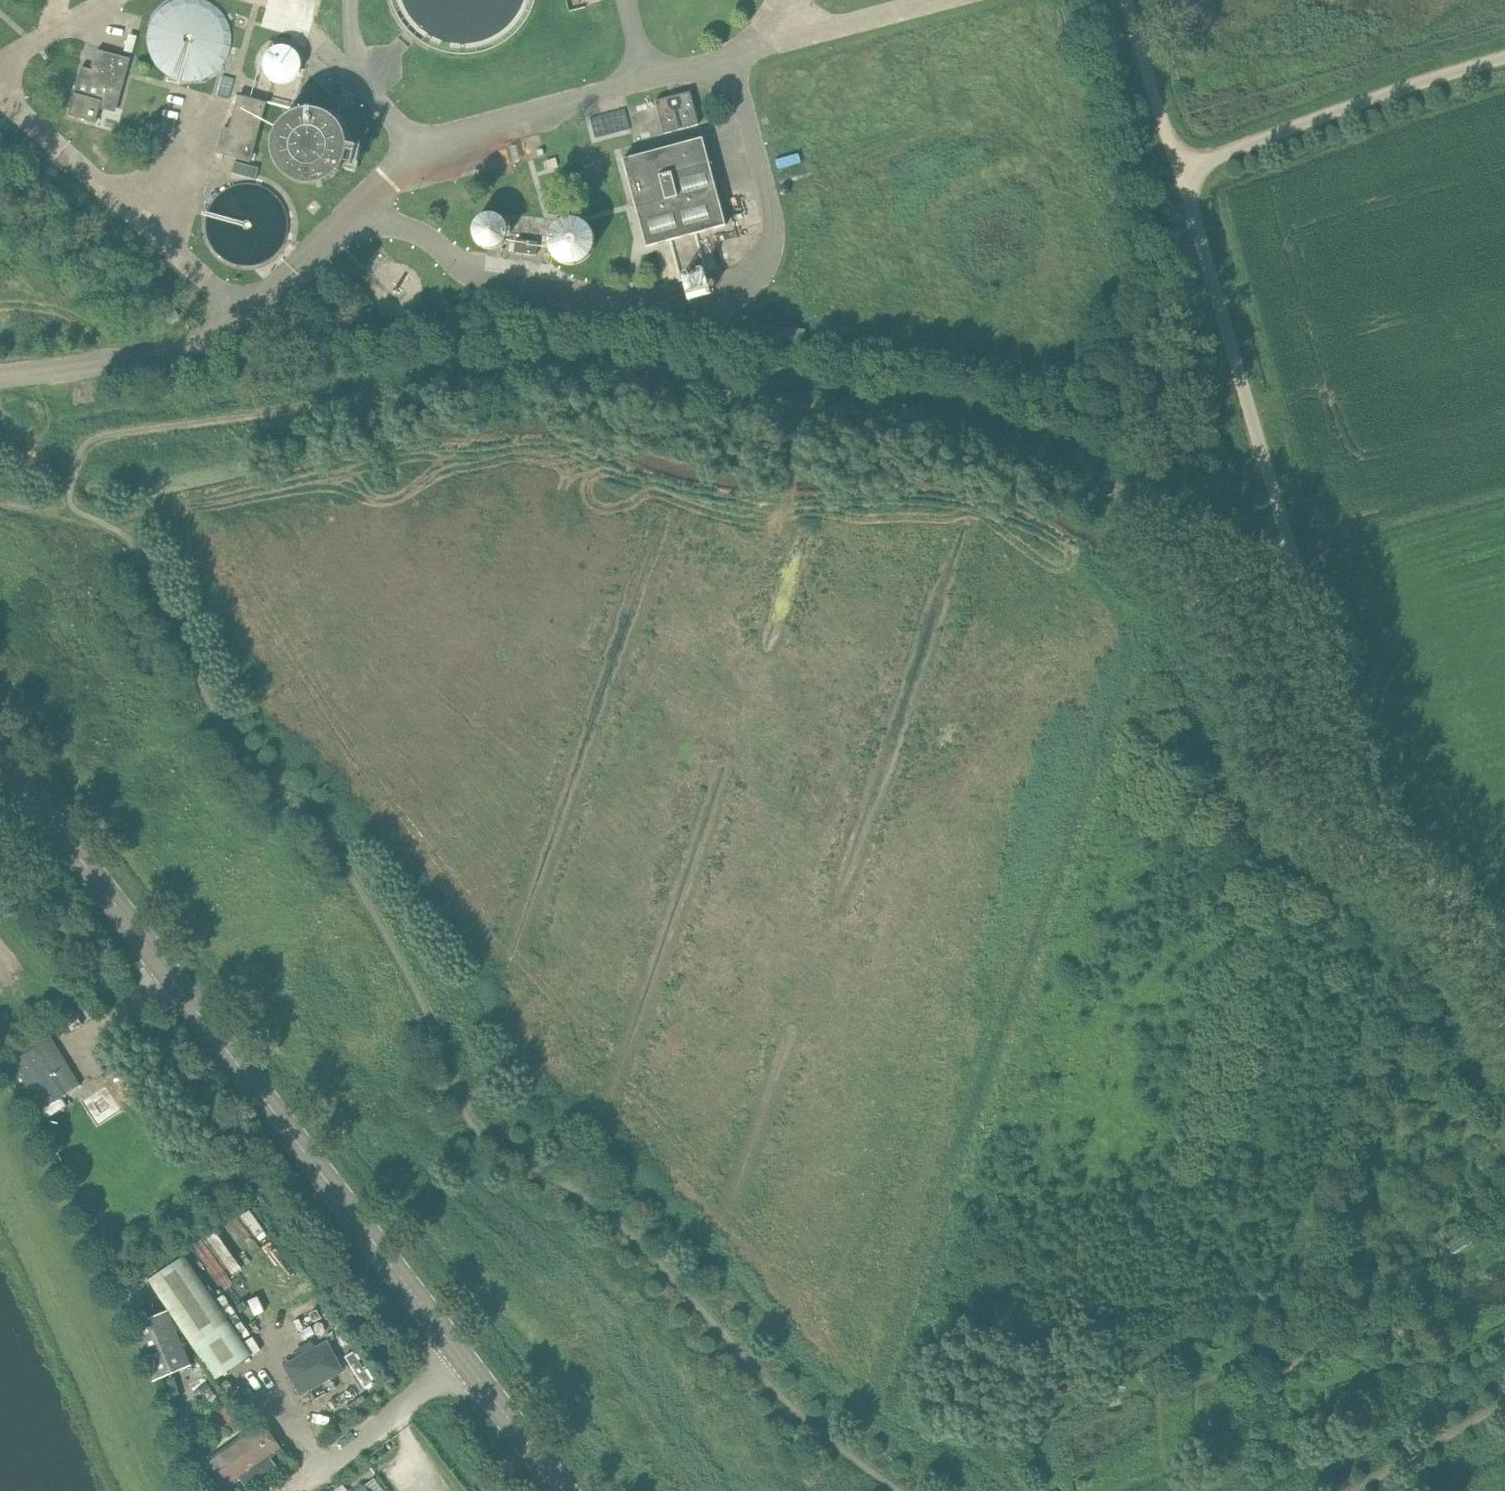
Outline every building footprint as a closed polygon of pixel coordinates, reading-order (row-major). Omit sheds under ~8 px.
[(151,50),(156,61),(164,70),(174,77),(185,80),(197,80),(209,76),(218,69),(225,59),(230,47),(230,33),(225,21),(217,10),(206,3),(193,0),(180,1),(169,6),(159,15),(153,25),(150,37),(151,50)] [(264,70),(266,75),(270,79),(275,82),(280,84),(286,84),(292,82),(296,79),(300,74),(302,68),(302,62),(300,56),(296,51),(290,47),(284,46),(278,46),(273,49),(268,53),(265,58),(264,64),(264,70)] [(117,108),(122,88),(131,58),(97,49),(92,69),(82,66),(69,115),(96,122),(101,103),(117,108)] [(690,91),(656,101),(664,133),(699,124),(690,91)] [(268,103),(239,96),(229,129),(224,127),(217,153),(251,162),(268,103)] [(273,155),(277,166),(285,175),(294,181),(305,184),(317,184),(327,180),(337,174),(343,165),(348,153),(347,140),(343,128),(335,118),(325,111),(312,108),(300,110),(290,114),(281,122),(275,132),(272,144),(273,155)] [(703,137),(623,159),(646,247),(726,225),(703,137)] [(471,235),(473,241),(477,245),(481,248),(487,250),(493,250),(498,248),(503,245),(506,240),(508,234),(508,228),(506,222),(502,217),(497,213),(490,212),(484,212),(479,215),(475,219),(471,224),(470,229),(471,235)] [(549,246),(551,253),(556,258),(562,262),(568,264),(575,264),(582,262),(588,258),(592,252),(594,245),(594,237),(592,230),(587,224),(580,220),(573,218),(565,218),(559,221),(553,226),(550,232),(548,239),(549,246)] [(515,252),(536,254),(538,242),(517,239),(515,252)] [(176,310),(166,318),(170,322),(180,315),(176,310)] [(67,1095),(36,1046),(11,1062),(41,1110),(67,1095)] [(133,1324),(156,1380),(191,1365),(168,1310),(133,1324)] [(344,1370),(329,1342),(286,1365),(302,1393),(344,1370)] [(264,1422),(209,1462),(226,1486),(241,1476),(252,1490),(254,1490),(261,1486),(263,1489),(276,1480),(274,1477),(284,1470),(272,1454),(282,1447),(264,1422)]
